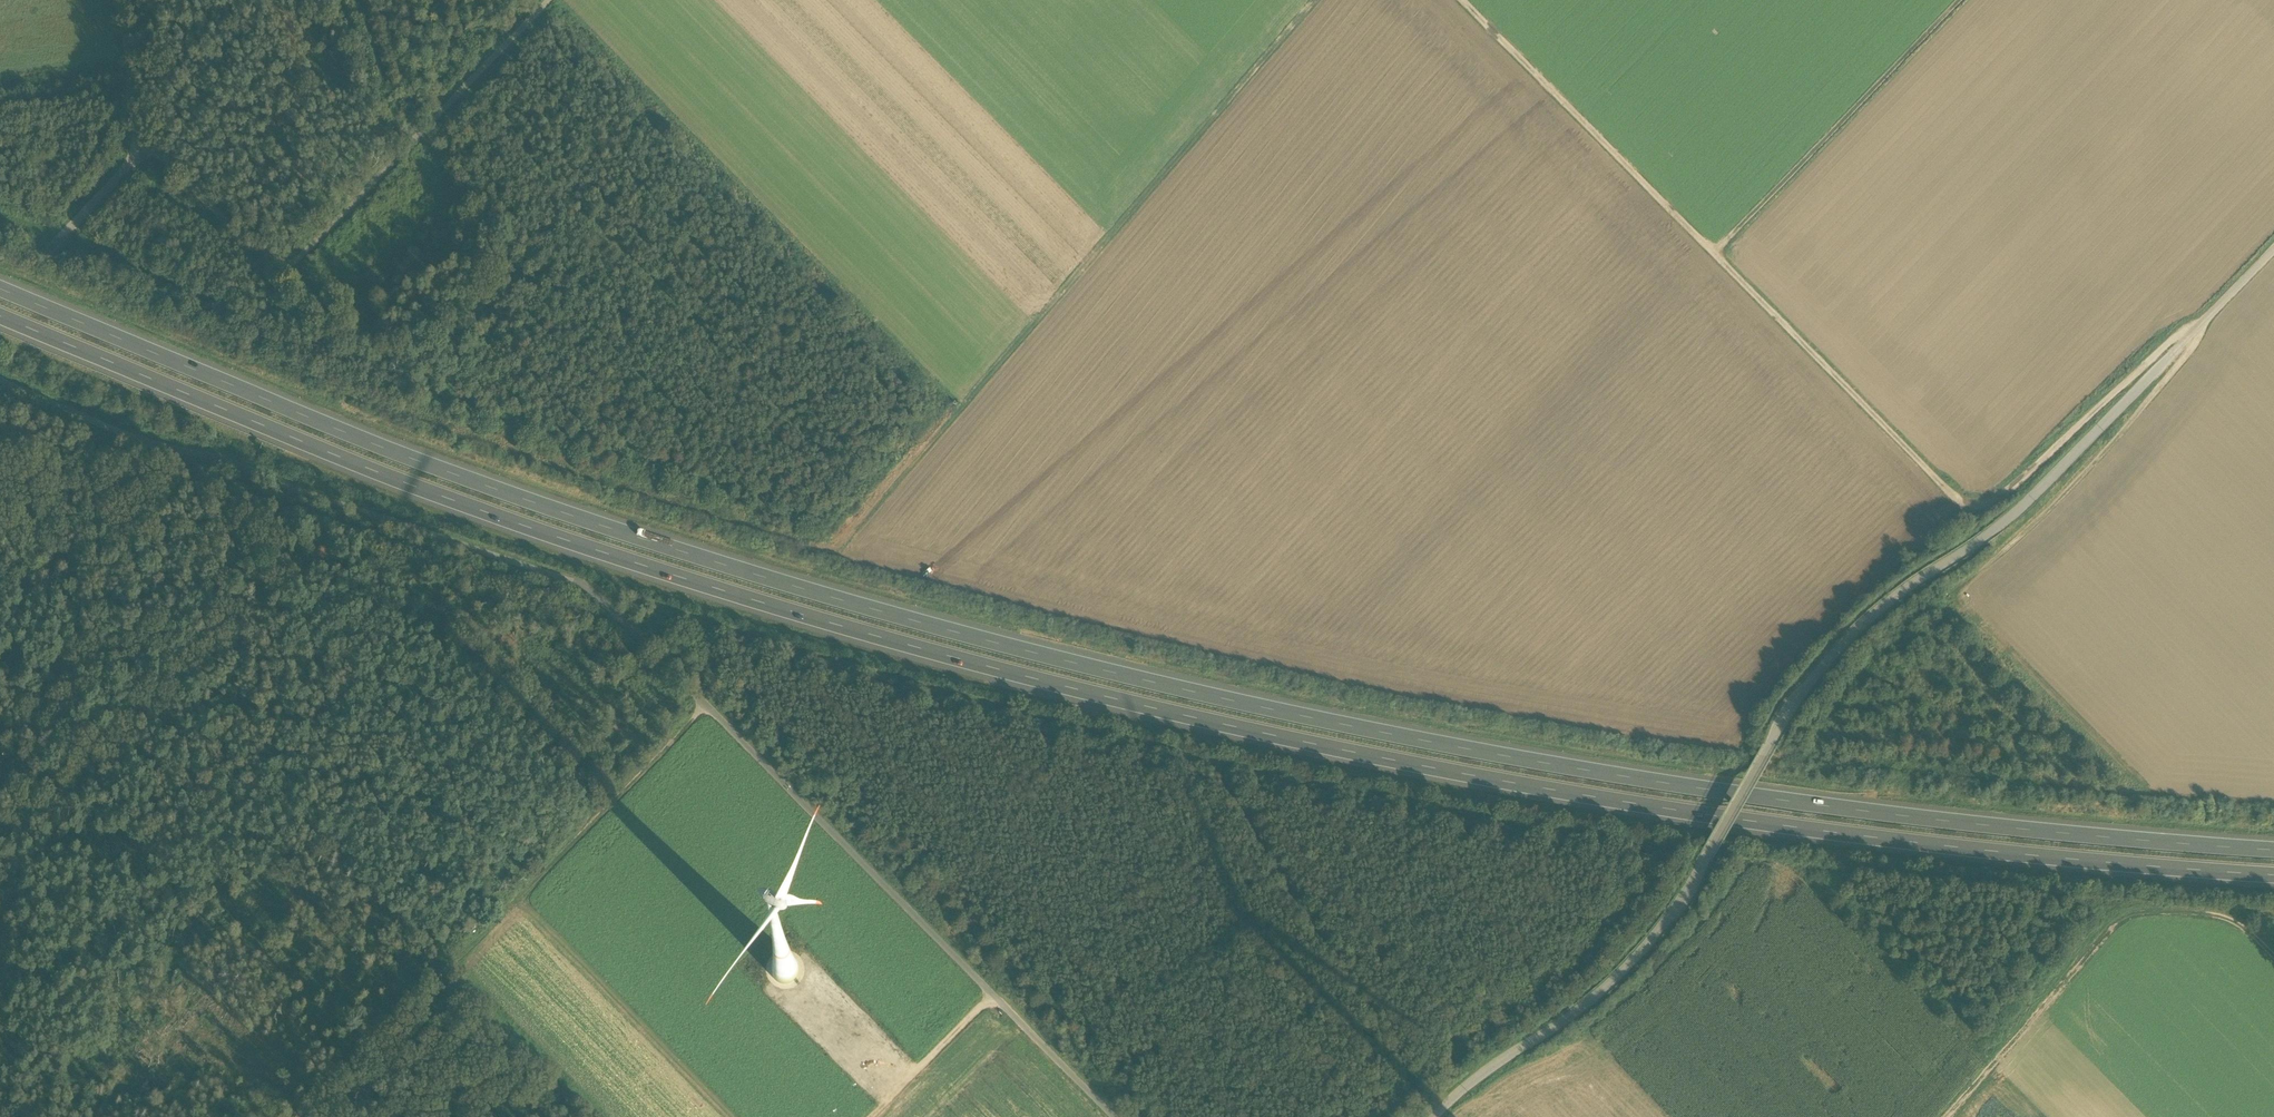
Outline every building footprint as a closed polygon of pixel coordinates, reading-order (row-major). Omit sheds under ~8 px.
[(1375,721),(1374,726),(1401,730),(1401,725),(1375,721)]
